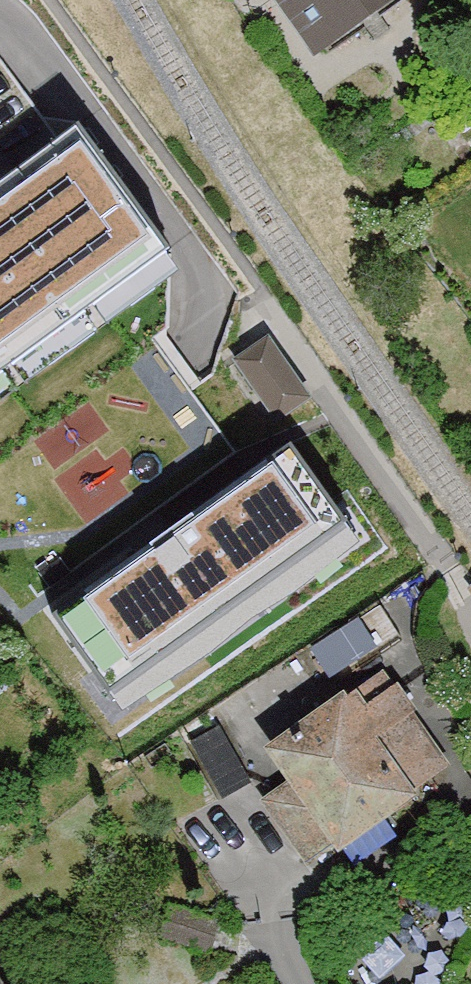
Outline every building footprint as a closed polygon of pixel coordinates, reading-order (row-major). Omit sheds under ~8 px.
[(332,109),(447,33),(425,0),(260,0),(332,109)] [(0,238),(0,425),(191,292),(103,166),(0,238)] [(310,389),(270,333),(234,358),(274,414),(310,389)] [(153,345),(0,456),(0,531),(46,594),(235,456),(153,345)] [(294,452),(47,627),(123,732),(370,557),(294,452)] [(379,656),(279,722),(308,765),(287,780),(330,844),(451,764),(379,656)] [(256,784),(219,730),(188,751),(225,805),(256,784)] [(0,969),(0,983),(10,983),(0,969)]
